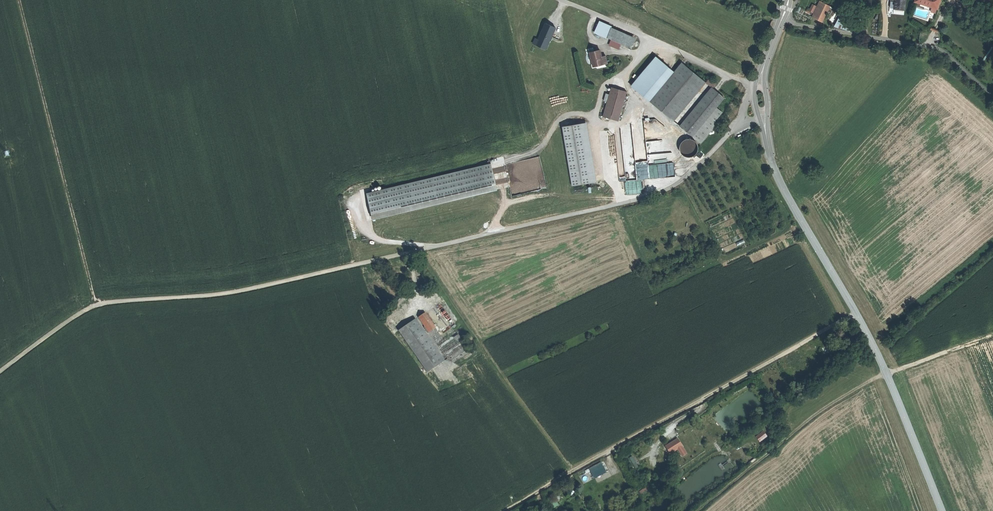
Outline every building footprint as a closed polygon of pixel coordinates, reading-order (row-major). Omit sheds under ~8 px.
[(832,5),(821,0),(813,17),(824,22),(832,5)] [(891,0),(894,0),(894,1),(895,2),(894,9),(905,10),(906,0),(891,0)] [(915,1),(937,9),(940,0),(915,0),(915,1)] [(837,26),(849,30),(852,21),(840,17),(837,26)] [(535,44),(547,49),(557,27),(546,22),(535,44)] [(611,28),(600,23),(596,32),(607,37),(611,28)] [(634,39),(611,28),(607,37),(630,48),(634,39)] [(600,50),(590,52),(593,67),(603,64),(602,57),(600,50)] [(656,57),(631,85),(649,100),(673,71),(656,57)] [(682,63),(650,101),(674,121),(705,82),(682,63)] [(705,82),(713,88),(715,82),(709,78),(705,82)] [(627,91),(611,87),(603,116),(619,120),(627,91)] [(713,88),(681,127),(692,136),(716,107),(724,98),(713,88)] [(722,112),(716,107),(692,136),(701,143),(717,124),(714,122),(722,112)] [(672,163),(672,152),(647,155),(643,120),(620,125),(624,167),(672,163)] [(582,123),(562,126),(572,186),(592,182),(582,123)] [(687,139),(685,140),(683,141),(682,143),(680,145),(680,147),(680,149),(680,151),(681,153),(682,154),(684,156),(685,156),(686,157),(688,157),(690,157),(692,157),(694,156),(696,154),(697,152),(698,150),(698,148),(698,147),(697,145),(696,143),(695,142),(693,140),(692,140),(689,139),(687,139)] [(491,164),(368,193),(374,219),(497,189),(491,164)] [(419,317),(429,332),(435,328),(425,313),(419,317)] [(413,322),(399,331),(427,372),(441,363),(413,322)] [(455,331),(437,344),(447,358),(466,346),(455,331)] [(770,372),(765,374),(768,380),(774,377),(771,371),(770,372)] [(759,442),(767,437),(763,432),(756,438),(759,442)] [(671,443),(675,449),(679,446),(677,443),(679,442),(677,439),(671,443)] [(601,463),(589,469),(593,478),(605,472),(601,463)] [(549,501),(553,507),(559,503),(555,498),(549,501)]
